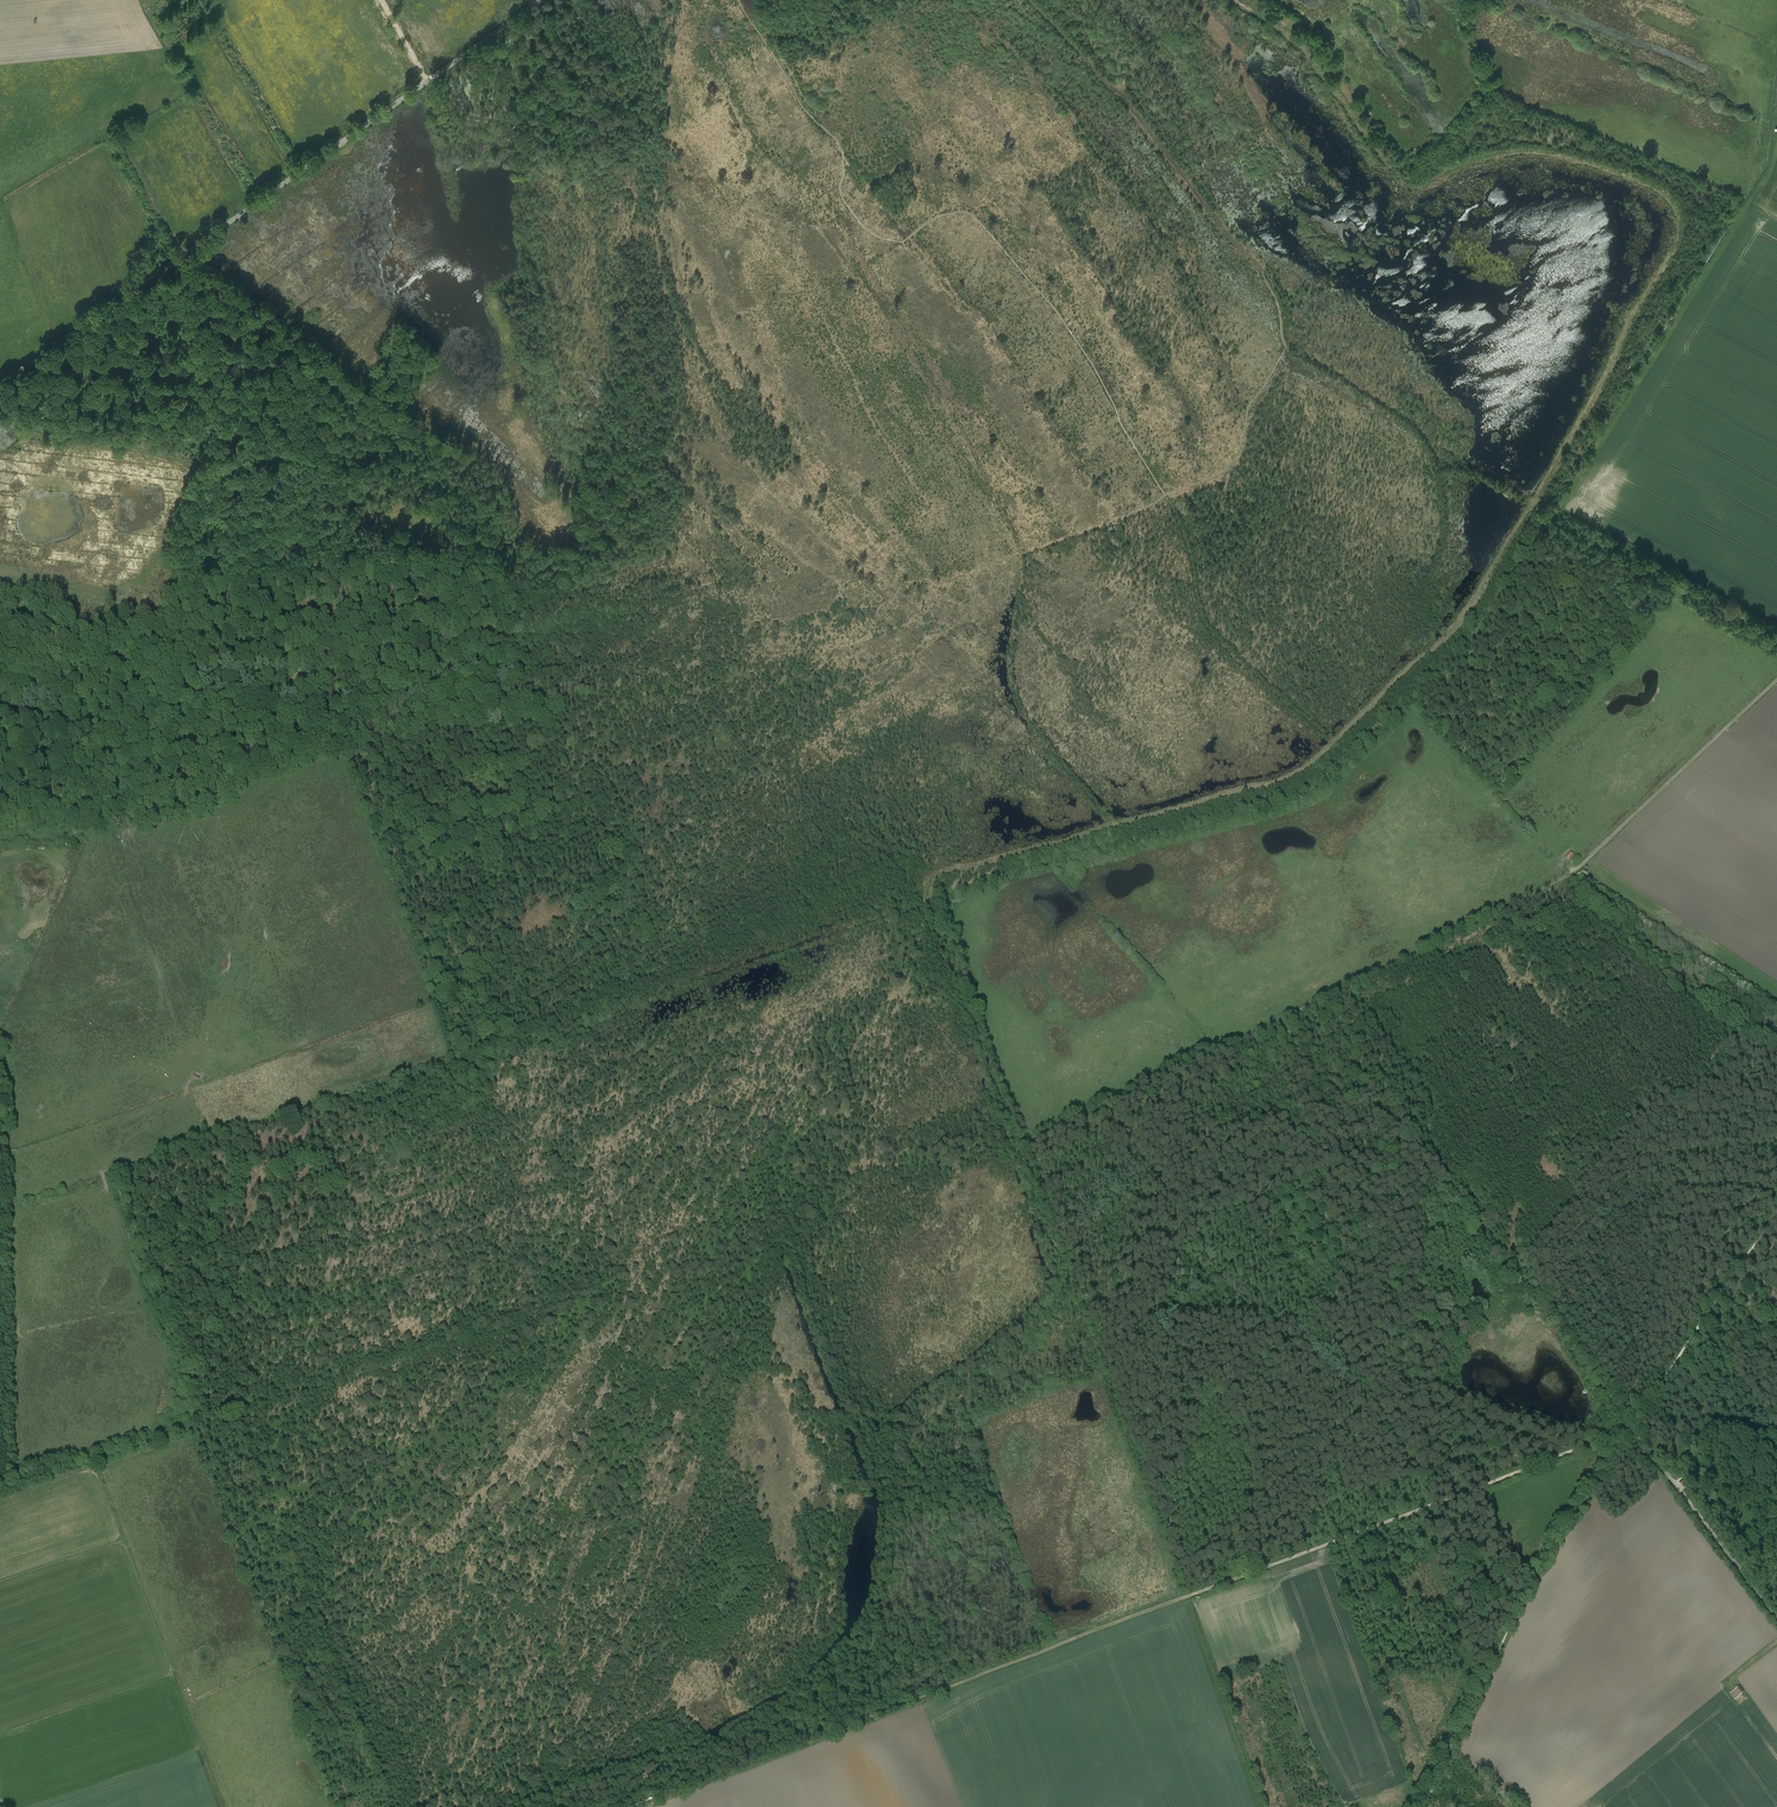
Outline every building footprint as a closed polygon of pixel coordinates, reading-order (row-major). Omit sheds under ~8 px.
[(1570,854),(1565,858),(1568,862),(1573,857),(1570,854)] [(1744,1695),(1739,1688),(1731,1693),(1737,1701),(1744,1695)]
